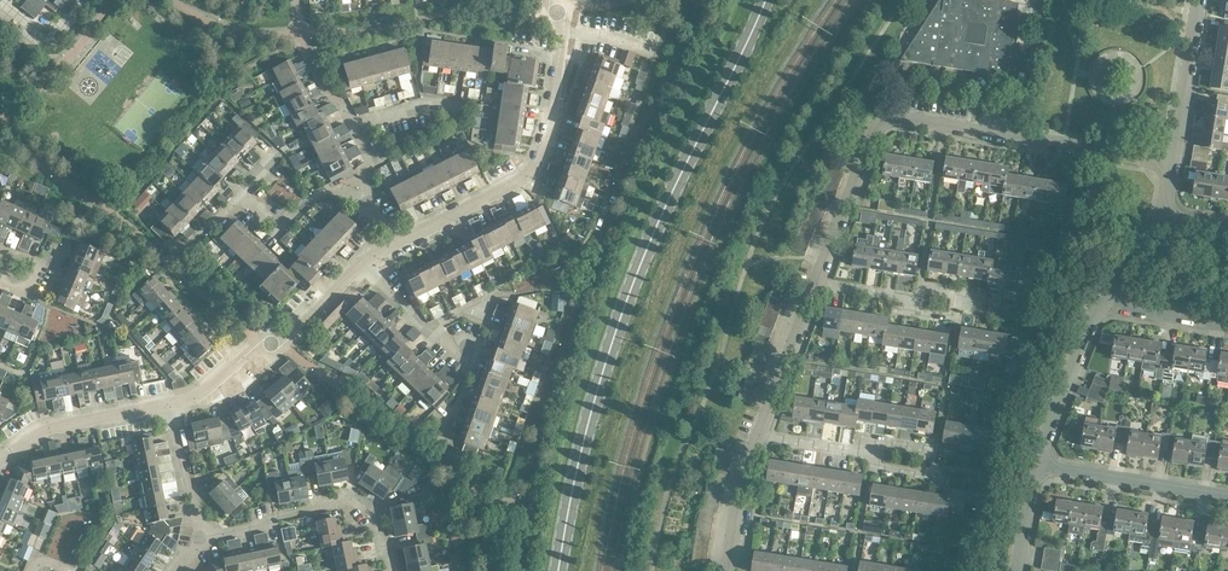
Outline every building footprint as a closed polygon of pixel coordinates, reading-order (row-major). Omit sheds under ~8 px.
[(21,8),(35,19),(46,5),(56,14),(60,9),(68,15),(80,1),(78,0),(27,0),(21,8)] [(1019,4),(995,0),(944,0),(942,12),(940,11),(941,0),(940,0),(901,59),(931,64),(931,61),(934,61),(933,66),(1007,78),(1011,53),(1015,54),(1019,29),(1015,28),(1019,4)] [(1046,0),(1037,0),(1035,9),(1045,11),(1046,0)] [(1227,44),(1227,28),(1221,27),(1218,43),(1227,44)] [(422,65),(440,68),(444,44),(431,42),(429,59),(423,58),(422,65)] [(1227,60),(1227,44),(1218,43),(1216,58),(1227,60)] [(440,68),(452,70),(456,46),(444,44),(440,68)] [(452,70),(464,72),(468,48),(456,46),(452,70)] [(494,46),(492,52),(489,73),(509,76),(507,85),(529,88),(537,90),(541,65),(511,60),(513,49),(494,46)] [(464,72),(476,74),(480,50),(468,48),(464,72)] [(391,54),(397,77),(410,74),(403,50),(391,54)] [(489,76),(489,73),(492,52),(480,50),(476,74),(489,76)] [(631,68),(635,54),(627,51),(622,65),(631,68)] [(397,77),(391,54),(379,57),(385,80),(397,77)] [(599,72),(615,78),(617,72),(619,66),(617,65),(618,61),(599,54),(597,58),(596,58),(591,70),(599,72)] [(1020,55),(1017,68),(1027,70),(1032,71),(1033,63),(1028,63),(1029,56),(1024,55),(1020,55)] [(385,80),(379,57),(367,60),(373,84),(385,80)] [(1216,58),(1213,73),(1227,75),(1227,60),(1216,58)] [(373,84),(367,60),(355,64),(362,87),(373,84)] [(268,72),(273,83),(295,72),(289,61),(268,72)] [(362,87),(355,64),(342,67),(347,84),(342,85),(344,92),(362,87)] [(615,77),(615,78),(599,72),(591,70),(590,72),(587,82),(611,90),(611,89),(620,92),(624,80),(615,77)] [(301,83),(295,72),(273,83),(279,94),(301,83)] [(1023,96),(1026,74),(1019,72),(1016,95),(1023,96)] [(1213,73),(1211,89),(1227,92),(1227,75),(1213,73)] [(448,97),(448,94),(449,86),(444,85),(445,83),(438,82),(436,95),(448,97)] [(583,93),(607,101),(611,90),(587,82),(583,93)] [(285,105),(306,94),(301,83),(279,94),(273,97),(278,108),(285,105)] [(503,97),(527,101),(529,88),(507,85),(505,85),(503,97)] [(233,103),(244,97),(241,90),(229,96),(233,103)] [(579,105),(603,113),(607,101),(583,93),(579,105)] [(290,116),(312,105),(306,94),(285,105),(290,116)] [(1226,120),(1227,107),(1227,97),(1218,95),(1217,102),(1209,101),(1206,116),(1226,120)] [(501,109),(525,113),(527,101),(503,97),(501,109)] [(241,109),(248,106),(244,99),(238,102),(241,109)] [(296,127),(301,124),(318,116),(312,105),(290,116),(296,127)] [(580,118),(598,125),(604,127),(606,128),(610,116),(603,113),(579,105),(575,117),(580,118)] [(499,121),(523,125),(525,113),(501,109),(499,121)] [(307,136),(329,124),(323,113),(318,116),(301,124),(307,136)] [(489,125),(490,117),(474,114),(473,122),(489,125)] [(1224,134),(1226,120),(1206,116),(1204,131),(1224,134)] [(576,130),(599,139),(604,127),(598,125),(580,118),(576,130)] [(497,133),(521,137),(523,125),(499,121),(497,133)] [(313,147),(334,135),(329,124),(307,136),(313,147)] [(562,139),(568,141),(570,135),(571,135),(574,128),(563,124),(560,131),(564,133),(562,139)] [(247,153),(256,143),(239,127),(230,136),(247,153)] [(572,142),(595,150),(599,139),(576,130),(572,142)] [(1221,150),(1227,151),(1227,144),(1222,143),(1224,134),(1204,131),(1201,147),(1194,146),(1193,153),(1209,156),(1210,148),(1221,150)] [(624,143),(625,140),(627,135),(620,132),(617,141),(624,143)] [(521,137),(497,133),(494,151),(501,152),(502,147),(519,149),(521,137)] [(318,157),(340,146),(334,135),(313,147),(318,157)] [(222,145),(239,161),(247,153),(230,136),(222,145)] [(182,142),(177,147),(184,154),(189,148),(182,142)] [(568,153),(591,162),(595,150),(572,142),(568,153)] [(213,154),(231,170),(239,161),(222,145),(213,154)] [(324,169),(346,158),(340,146),(318,157),(324,169)] [(250,155),(255,160),(258,156),(253,151),(250,155)] [(456,159),(467,180),(478,174),(467,153),(456,159)] [(564,165),(587,173),(591,162),(568,153),(564,165)] [(1208,163),(1209,156),(1193,153),(1192,161),(1208,163)] [(231,170),(213,154),(205,163),(222,179),(231,170)] [(255,160),(250,155),(246,159),(251,164),(255,160)] [(607,166),(614,169),(618,157),(612,155),(607,166)] [(884,176),(899,179),(903,158),(887,155),(884,176)] [(944,178),(959,181),(963,160),(947,157),(944,178)] [(191,167),(200,176),(225,200),(229,197),(231,199),(236,194),(228,186),(224,191),(220,188),(221,187),(218,184),(222,179),(205,163),(200,158),(191,167)] [(346,158),(324,169),(330,180),(351,169),(346,158)] [(903,158),(899,179),(898,183),(904,184),(906,183),(906,180),(915,181),(918,160),(903,158)] [(467,180),(456,159),(445,164),(456,186),(467,180)] [(934,163),(918,160),(915,181),(930,184),(934,163)] [(978,162),(963,160),(959,181),(957,192),(965,194),(966,182),(975,183),(978,162)] [(1206,175),(1208,163),(1192,161),(1191,167),(1197,169),(1193,195),(1205,197),(1204,199),(1211,201),(1215,176),(1206,175)] [(993,165),(978,162),(975,183),(983,185),(982,192),(989,193),(990,186),(993,165)] [(456,186),(445,164),(434,170),(445,191),(456,186)] [(583,184),(587,173),(564,165),(560,176),(583,184)] [(1009,167),(993,165),(990,186),(989,193),(1003,195),(1004,188),(1005,188),(1007,174),(1008,175),(1009,167)] [(166,169),(165,170),(164,171),(162,173),(168,178),(175,171),(170,166),(166,169)] [(830,168),(827,175),(841,180),(844,173),(830,168)] [(233,173),(238,177),(241,174),(236,169),(233,173)] [(445,191),(434,170),(423,175),(434,197),(445,191)] [(238,177),(233,173),(229,177),(234,182),(238,177)] [(1003,195),(1019,198),(1022,177),(1008,175),(1007,174),(1005,188),(1004,188),(1003,195)] [(434,197),(423,175),(412,181),(423,202),(434,197)] [(839,187),(841,180),(827,175),(825,182),(839,187)] [(22,186),(25,179),(18,176),(16,181),(18,184),(22,186)] [(225,200),(200,176),(191,185),(209,201),(217,193),(220,195),(216,199),(221,204),(225,200)] [(560,177),(556,188),(579,196),(583,185),(583,184),(560,176),(560,177)] [(1215,176),(1211,201),(1218,202),(1219,199),(1227,201),(1227,178),(1215,176)] [(1019,198),(1034,200),(1038,179),(1022,177),(1019,198)] [(272,178),(267,178),(268,188),(275,188),(276,203),(287,202),(286,182),(272,183),(272,178)] [(468,182),(472,188),(476,186),(473,179),(468,182)] [(1034,200),(1050,203),(1054,182),(1038,179),(1034,200)] [(423,202),(412,181),(401,186),(412,208),(423,202)] [(472,188),(468,182),(464,184),(467,191),(472,188)] [(836,195),(839,187),(825,182),(822,189),(836,195)] [(1069,185),(1054,182),(1050,203),(1049,211),(1055,212),(1056,204),(1066,205),(1069,185)] [(546,184),(545,185),(544,189),(550,191),(549,192),(553,194),(552,199),(569,206),(575,208),(580,209),(584,198),(579,196),(556,188),(552,186),(546,184)] [(183,194),(200,210),(209,201),(191,185),(183,194)] [(401,214),(412,208),(401,186),(385,194),(388,200),(393,198),(401,214)] [(295,204),(302,200),(296,187),(289,190),(295,204)] [(833,202),(836,195),(822,189),(820,195),(819,196),(830,200),(830,201),(833,202)] [(446,193),(450,199),(454,197),(451,190),(446,193)] [(450,199),(446,193),(442,195),(445,202),(450,199)] [(145,205),(151,199),(145,194),(140,200),(145,205)] [(175,202),(192,219),(200,210),(183,194),(175,202)] [(828,207),(830,201),(830,200),(819,196),(820,195),(816,194),(813,202),(828,207)] [(10,228),(17,231),(29,204),(17,199),(13,207),(5,226),(0,237),(5,240),(10,228)] [(893,213),(894,207),(895,203),(880,200),(879,205),(878,210),(893,213)] [(424,204),(428,210),(432,208),(429,201),(424,204)] [(0,237),(5,226),(13,207),(1,202),(0,204),(0,224),(0,239),(0,237)] [(192,219),(175,202),(166,211),(191,235),(194,232),(187,225),(192,219)] [(825,214),(828,207),(813,202),(811,209),(825,214)] [(23,251),(29,236),(40,210),(29,204),(17,231),(24,234),(18,249),(23,251)] [(428,210),(424,204),(420,206),(423,213),(428,210)] [(523,211),(534,233),(546,227),(545,226),(536,208),(535,205),(523,211)] [(540,206),(536,208),(545,226),(550,224),(540,206)] [(909,215),(910,210),(894,207),(893,213),(909,215)] [(206,209),(203,213),(208,217),(211,214),(206,209)] [(332,222),(350,239),(359,229),(346,217),(350,214),(344,209),(332,222)] [(822,221),(825,214),(811,209),(808,216),(822,221)] [(34,238),(41,242),(53,215),(40,210),(29,236),(23,251),(28,253),(34,238)] [(910,210),(909,215),(925,218),(926,212),(910,210)] [(174,237),(179,232),(187,239),(191,235),(166,211),(157,221),(150,229),(166,244),(174,237)] [(512,217),(523,239),(534,233),(523,211),(512,217)] [(877,219),(878,214),(862,211),(861,217),(877,219)] [(204,221),(208,217),(203,213),(199,217),(204,221)] [(878,214),(877,219),(892,222),(893,216),(878,214)] [(952,222),(953,217),(937,214),(936,220),(952,222)] [(819,229),(822,221),(808,216),(806,222),(805,222),(816,226),(816,227),(819,229)] [(893,216),(892,222),(907,224),(908,219),(893,216)] [(501,222),(512,244),(523,239),(512,217),(501,222)] [(953,217),(952,222),(968,225),(969,219),(953,217)] [(908,219),(907,224),(923,227),(924,221),(908,219)] [(969,219),(968,225),(983,228),(984,222),(969,219)] [(474,223),(477,229),(482,226),(478,220),(474,223)] [(814,233),(816,227),(816,226),(805,222),(806,222),(803,220),(800,228),(814,233)] [(217,236),(230,248),(247,231),(238,222),(226,234),(222,230),(217,236)] [(324,231),(341,248),(350,239),(332,222),(324,231)] [(490,228),(501,250),(512,244),(501,222),(490,228)] [(984,222),(983,228),(998,230),(999,224),(984,222)] [(951,232),(952,226),(936,223),(935,229),(951,232)] [(61,229),(49,224),(45,233),(57,238),(61,229)] [(999,224),(998,230),(1013,232),(1014,227),(999,224)] [(952,226),(951,232),(966,234),(967,228),(952,226)] [(258,237),(263,231),(258,227),(253,233),(258,237)] [(1014,227),(1013,232),(1028,235),(1029,229),(1014,227)] [(479,234),(481,238),(490,255),(501,250),(490,228),(479,234)] [(811,241),(814,233),(800,228),(797,235),(811,241)] [(967,228),(966,234),(982,237),(983,231),(967,228)] [(1029,229),(1028,235),(1045,237),(1045,232),(1029,229)] [(239,257),(256,239),(247,231),(230,248),(239,257)] [(263,231),(258,237),(261,240),(266,235),(263,231)] [(315,239),(333,256),(341,248),(324,231),(315,239)] [(983,231),(982,237),(996,239),(997,233),(983,231)] [(288,232),(284,237),(288,241),(292,237),(288,232)] [(1045,232),(1045,237),(1060,240),(1060,234),(1045,232)] [(997,233),(996,239),(1011,241),(1012,236),(997,233)] [(808,248),(811,241),(797,235),(794,243),(808,248)] [(853,266),(869,269),(874,236),(867,235),(867,239),(858,238),(853,266)] [(869,269),(884,271),(887,250),(888,243),(880,242),(880,237),(874,236),(869,269)] [(1012,236),(1011,241),(1027,244),(1028,238),(1012,236)] [(470,244),(481,266),(492,260),(490,255),(481,238),(470,244)] [(899,274),(903,252),(905,239),(899,238),(896,251),(887,250),(884,271),(899,274)] [(1028,238),(1027,244),(1043,247),(1044,241),(1028,238)] [(247,265),(264,247),(256,239),(239,257),(247,265)] [(306,248),(324,265),(333,256),(315,239),(306,248)] [(80,243),(74,256),(100,267),(106,252),(98,248),(97,251),(80,243)] [(531,253),(535,260),(545,255),(539,243),(536,244),(538,249),(531,253)] [(805,255),(808,248),(794,243),(792,249),(805,255)] [(275,253),(280,248),(276,244),(271,249),(275,253)] [(460,250),(470,272),(481,266),(470,244),(460,250)] [(343,249),(349,255),(352,251),(347,246),(343,249)] [(256,273),(273,256),(264,247),(247,265),(256,273)] [(280,248),(275,253),(279,257),(284,252),(280,248)] [(324,265),(306,248),(297,258),(300,260),(315,275),(324,265)] [(349,255),(343,249),(339,253),(345,259),(349,255)] [(448,256),(459,277),(470,272),(460,250),(448,256)] [(928,271),(944,274),(948,253),(932,250),(928,271)] [(975,279),(988,281),(989,281),(992,267),(993,267),(994,261),(984,259),(986,252),(979,251),(978,258),(975,279)] [(919,255),(903,252),(899,274),(915,276),(919,255)] [(214,253),(208,259),(213,264),(219,258),(214,253)] [(944,274),(959,276),(963,255),(948,253),(944,274)] [(959,276),(975,279),(978,258),(963,255),(959,276)] [(69,268),(88,276),(89,275),(95,278),(100,267),(74,256),(69,268)] [(273,256),(256,273),(265,282),(280,267),(282,265),(273,256)] [(437,261),(448,283),(459,277),(448,256),(437,261)] [(315,275),(300,260),(287,274),(280,267),(265,282),(259,289),(277,307),(298,285),(306,293),(319,279),(315,275)] [(427,267),(437,289),(448,283),(437,261),(427,267)] [(326,267),(331,273),(335,269),(330,263),(326,267)] [(331,273),(326,267),(322,271),(328,276),(331,273)] [(415,273),(426,294),(437,289),(427,267),(415,273)] [(859,267),(857,277),(901,284),(903,274),(859,267)] [(987,287),(1003,290),(1006,270),(993,267),(992,267),(989,281),(988,281),(987,287)] [(64,280),(83,288),(88,276),(69,268),(64,280)] [(118,275),(125,278),(127,272),(120,269),(118,275)] [(1003,290),(1018,293),(1022,272),(1006,270),(1003,290)] [(1038,275),(1022,272),(1018,293),(1035,295),(1038,275)] [(426,294),(415,273),(404,278),(415,300),(426,294)] [(147,300),(162,287),(155,279),(158,277),(156,275),(132,296),(140,305),(147,300)] [(59,292),(85,303),(88,296),(81,293),(83,288),(64,280),(59,292)] [(115,288),(120,290),(124,282),(118,280),(115,288)] [(477,285),(481,292),(486,289),(483,283),(477,285)] [(776,283),(773,290),(786,295),(789,288),(776,283)] [(162,287),(147,300),(156,311),(171,297),(162,287)] [(120,290),(115,288),(112,295),(117,297),(120,290)] [(784,302),(786,295),(773,290),(770,297),(784,302)] [(85,303),(59,292),(54,304),(73,312),(76,305),(82,308),(85,303)] [(353,327),(381,297),(377,293),(370,301),(366,302),(362,298),(343,318),(353,327)] [(455,297),(459,303),(461,306),(465,304),(464,301),(460,294),(455,297)] [(563,297),(552,295),(552,311),(562,311),(563,297)] [(164,320),(179,307),(171,297),(156,311),(164,320)] [(362,335),(380,316),(376,312),(377,308),(385,300),(381,297),(353,327),(362,335)] [(781,309),(784,302),(770,297),(768,304),(781,309)] [(327,316),(334,323),(350,305),(344,299),(327,316)] [(28,314),(31,307),(25,304),(22,312),(28,314)] [(105,311),(110,314),(113,306),(108,304),(105,311)] [(508,316),(534,325),(538,313),(512,304),(508,316)] [(778,317),(781,309),(768,304),(765,311),(778,317)] [(433,308),(438,318),(442,316),(440,313),(442,312),(438,305),(433,308)] [(179,307),(164,320),(173,330),(188,317),(179,307)] [(497,312),(504,315),(506,309),(499,307),(497,312)] [(0,313),(0,329),(6,332),(14,313),(2,308),(0,313)] [(438,318),(433,308),(429,310),(432,317),(434,320),(438,318)] [(824,329),(840,331),(843,310),(827,308),(824,329)] [(370,344),(397,316),(396,316),(398,313),(395,310),(388,318),(386,318),(384,319),(380,316),(362,335),(370,344)] [(843,310),(840,331),(855,334),(858,313),(843,310)] [(110,314),(105,311),(102,319),(107,321),(110,314)] [(776,323),(778,317),(765,311),(762,318),(776,323)] [(14,313),(6,332),(18,337),(26,318),(14,313)] [(122,323),(126,319),(121,313),(117,317),(122,323)] [(858,313),(855,334),(870,336),(874,315),(858,313)] [(874,315),(870,336),(884,339),(883,345),(884,346),(889,318),(874,315)] [(334,323),(327,316),(317,328),(323,334),(334,323)] [(379,352),(398,332),(394,328),(395,327),(395,325),(400,320),(397,316),(370,344),(379,352)] [(534,325),(508,316),(504,328),(530,337),(534,325)] [(188,317),(173,330),(170,333),(178,343),(196,327),(188,317)] [(26,318),(18,337),(31,342),(39,324),(26,318)] [(773,330),(776,323),(762,318),(759,325),(773,330)] [(899,348),(902,328),(888,325),(889,318),(884,346),(899,348)] [(126,319),(122,323),(127,329),(132,325),(126,319)] [(770,338),(773,330),(759,325),(757,333),(770,338)] [(190,349),(205,336),(196,327),(178,343),(177,344),(180,348),(185,343),(190,349)] [(409,339),(417,331),(413,327),(405,335),(409,339)] [(530,337),(504,328),(500,339),(526,348),(530,337)] [(915,351),(918,330),(902,328),(899,348),(915,351)] [(959,349),(975,351),(978,330),(962,328),(959,349)] [(489,336),(496,338),(498,332),(491,330),(489,336)] [(544,341),(552,344),(556,332),(548,330),(544,341)] [(930,353),(933,333),(918,330),(915,351),(930,353)] [(975,351),(990,354),(994,333),(978,330),(975,351)] [(417,331),(409,339),(413,342),(421,334),(417,331)] [(386,363),(407,341),(398,332),(379,352),(388,361),(386,363)] [(139,342),(144,338),(139,333),(134,337),(139,342)] [(768,345),(770,338),(757,333),(754,339),(757,341),(768,345)] [(949,335),(933,333),(930,353),(946,356),(949,335)] [(990,354),(1005,356),(1009,335),(994,333),(990,354)] [(1127,360),(1131,336),(1116,333),(1112,357),(1127,360)] [(1025,338),(1009,335),(1005,356),(1021,359),(1025,338)] [(205,336),(190,349),(195,354),(189,360),(195,367),(201,362),(199,360),(214,347),(205,336)] [(1142,362),(1146,339),(1131,336),(1127,360),(1142,362)] [(144,338),(139,342),(144,348),(149,344),(144,338)] [(526,348),(500,339),(496,351),(519,359),(522,360),(526,348)] [(1162,341),(1146,339),(1142,362),(1143,362),(1142,369),(1156,372),(1155,379),(1162,380),(1167,353),(1160,351),(1162,341)] [(394,374),(413,354),(404,346),(408,341),(407,341),(386,363),(395,371),(393,373),(394,374)] [(544,341),(542,346),(550,349),(552,344),(544,341)] [(767,353),(770,346),(768,345),(757,341),(754,348),(767,353)] [(87,351),(85,343),(85,342),(74,344),(74,345),(75,351),(76,354),(87,351)] [(1174,354),(1167,353),(1162,380),(1173,382),(1174,374),(1176,370),(1180,371),(1180,368),(1188,370),(1192,346),(1176,344),(1174,354)] [(1207,349),(1192,346),(1188,370),(1196,371),(1196,374),(1199,379),(1209,381),(1210,377),(1213,360),(1205,359),(1207,349)] [(765,360),(767,353),(754,348),(752,355),(765,360)] [(18,350),(15,358),(22,362),(26,354),(18,350)] [(402,382),(428,355),(425,351),(420,356),(418,356),(416,358),(413,354),(394,374),(402,382)] [(519,359),(496,351),(492,362),(487,361),(512,370),(515,371),(519,359)] [(1213,360),(1210,377),(1217,378),(1216,382),(1227,384),(1227,352),(1221,351),(1220,361),(1213,360)] [(156,362),(161,358),(156,352),(151,357),(156,362)] [(428,365),(428,363),(432,358),(428,355),(402,382),(411,391),(430,371),(426,367),(428,365)] [(762,367),(765,360),(752,355),(749,362),(762,367)] [(161,358),(156,362),(162,368),(166,364),(161,358)] [(343,365),(347,367),(352,362),(349,359),(343,365)] [(274,385),(292,405),(302,397),(300,395),(310,386),(289,361),(278,370),(283,377),(274,385)] [(512,370),(487,361),(483,373),(508,382),(512,370)] [(760,374),(762,367),(749,362),(746,369),(762,375),(763,375),(760,374)] [(118,367),(121,387),(129,385),(131,396),(137,395),(134,384),(134,382),(142,381),(138,363),(118,367)] [(353,369),(359,373),(363,367),(358,363),(353,369)] [(880,372),(881,367),(866,364),(865,370),(880,372)] [(420,399),(449,369),(445,365),(438,373),(436,373),(434,374),(430,371),(411,391),(420,399)] [(105,370),(109,389),(121,387),(118,367),(105,370)] [(881,367),(880,372),(895,375),(896,369),(881,367)] [(52,371),(54,380),(60,411),(64,410),(65,413),(73,412),(70,397),(66,378),(64,368),(52,371)] [(435,409),(450,394),(446,390),(449,388),(444,384),(445,382),(445,380),(453,373),(449,369),(420,399),(430,408),(432,406),(435,409)] [(759,383),(762,375),(746,369),(746,370),(748,371),(746,378),(759,383)] [(92,373),(96,392),(103,391),(105,401),(111,400),(109,392),(108,389),(109,389),(105,370),(92,373)] [(863,379),(864,373),(849,371),(848,377),(863,379)] [(173,372),(168,376),(174,381),(178,378),(173,372)] [(356,377),(365,386),(369,380),(361,372),(356,377)] [(79,375),(83,394),(96,392),(92,373),(79,375)] [(508,382),(483,373),(479,384),(504,393),(508,382)] [(864,373),(863,379),(878,382),(879,376),(864,373)] [(86,407),(84,399),(83,399),(83,395),(83,394),(79,375),(66,378),(70,397),(77,396),(80,411),(86,409),(85,407),(86,407)] [(1092,383),(1108,389),(1123,391),(1125,378),(1112,375),(1110,382),(1095,376),(1092,383)] [(879,376),(878,382),(894,384),(895,378),(879,376)] [(759,383),(746,378),(743,385),(757,390),(759,383)] [(985,382),(970,379),(970,381),(969,387),(984,390),(985,382)] [(60,411),(54,380),(32,385),(36,404),(52,401),(54,412),(60,411)] [(1000,391),(1001,383),(993,382),(991,391),(999,392),(999,391),(1000,391)] [(1089,390),(1106,396),(1108,389),(1092,383),(1089,390)] [(504,393),(479,384),(474,396),(500,405),(504,393)] [(267,399),(262,403),(272,418),(279,412),(281,415),(292,405),(274,385),(263,394),(267,399)] [(757,390),(743,385),(741,392),(754,397),(757,390)] [(1106,396),(1089,390),(1086,397),(1103,403),(1106,396)] [(754,397),(741,392),(738,398),(752,404),(754,397)] [(524,400),(531,403),(533,397),(526,395),(524,400)] [(500,405),(474,396),(470,408),(496,417),(500,405)] [(0,419),(4,421),(5,421),(17,413),(9,409),(6,408),(9,402),(9,401),(0,397),(0,419)] [(793,418),(809,420),(812,400),(797,397),(793,418)] [(391,398),(385,404),(392,411),(398,404),(391,398)] [(317,409),(325,419),(335,410),(327,400),(317,409)] [(812,400),(809,420),(824,423),(827,402),(812,400)] [(842,405),(839,425),(855,428),(859,400),(858,407),(842,405)] [(872,423),(875,403),(859,400),(855,428),(856,421),(872,423)] [(252,402),(241,408),(253,429),(265,422),(272,418),(262,403),(256,407),(252,402)] [(827,402),(824,423),(839,425),(842,405),(827,402)] [(887,426),(890,405),(875,403),(872,423),(887,426)] [(902,428),(906,408),(890,405),(887,426),(902,428)] [(393,412),(399,417),(404,412),(398,406),(393,412)] [(233,421),(226,423),(232,440),(241,436),(240,432),(246,429),(248,432),(253,429),(241,408),(229,415),(233,421)] [(496,417),(470,408),(466,419),(492,428),(496,417)] [(917,431),(921,410),(906,408),(902,428),(917,431)] [(937,413),(921,410),(917,431),(933,434),(937,413)] [(1096,451),(1100,428),(1102,420),(1086,417),(1081,448),(1096,451)] [(492,428),(466,419),(462,431),(488,440),(492,428)] [(223,443),(232,440),(226,423),(219,426),(218,420),(205,423),(209,442),(222,439),(223,443)] [(944,442),(959,445),(963,424),(947,422),(944,442)] [(196,445),(209,442),(205,423),(192,426),(193,432),(186,433),(190,451),(197,450),(196,445)] [(959,445),(974,448),(978,427),(963,424),(959,445)] [(1115,430),(1100,428),(1096,451),(1112,453),(1113,443),(1120,444),(1123,427),(1116,426),(1115,430)] [(994,430),(978,427),(974,448),(990,451),(994,430)] [(1127,456),(1142,458),(1146,435),(1130,433),(1131,428),(1123,427),(1120,444),(1128,446),(1127,456)] [(286,439),(281,431),(274,434),(278,443),(286,439)] [(292,437),(290,431),(283,434),(286,439),(292,437)] [(488,440),(462,431),(458,443),(483,452),(488,440)] [(1161,438),(1146,435),(1142,458),(1157,461),(1159,451),(1166,452),(1169,434),(1162,433),(1161,438)] [(1172,463),(1187,465),(1191,442),(1176,440),(1177,435),(1169,434),(1166,452),(1174,453),(1172,463)] [(1204,458),(1212,459),(1215,442),(1207,441),(1207,437),(1192,435),(1191,442),(1187,465),(1203,468),(1204,458)] [(235,446),(244,454),(253,443),(245,436),(235,446)] [(133,457),(154,452),(151,438),(130,442),(133,457)] [(1227,472),(1227,441),(1223,440),(1222,443),(1215,442),(1212,459),(1219,460),(1217,471),(1227,472)] [(507,447),(514,449),(517,444),(509,441),(507,447)] [(85,451),(89,472),(104,469),(99,448),(85,451)] [(730,458),(731,452),(731,450),(716,448),(715,455),(730,458)] [(320,487),(334,484),(330,462),(328,454),(314,457),(312,450),(305,452),(307,459),(310,472),(316,471),(320,487)] [(344,459),(330,462),(334,484),(349,481),(345,466),(352,464),(349,450),(342,451),(344,459)] [(71,454),(76,475),(89,472),(85,451),(71,454)] [(135,470),(157,466),(154,452),(133,457),(135,470)] [(58,456),(62,477),(76,475),(71,454),(58,456)] [(359,483),(371,491),(383,473),(371,466),(376,459),(369,454),(361,467),(367,471),(359,483)] [(729,465),(730,458),(715,455),(714,462),(729,465)] [(62,477),(58,456),(44,459),(49,480),(62,477)] [(30,462),(30,463),(16,466),(28,481),(34,480),(35,483),(49,480),(44,459),(30,462)] [(308,500),(303,474),(310,472),(307,459),(300,460),(302,469),(287,472),(289,477),(289,478),(294,503),(308,500)] [(286,469),(298,466),(296,460),(284,464),(286,469)] [(767,481),(783,484),(787,463),(771,460),(767,481)] [(727,472),(729,465),(714,462),(713,469),(727,472)] [(783,484),(798,486),(802,465),(787,463),(783,484)] [(798,486),(814,489),(817,468),(802,465),(798,486)] [(28,481),(16,466),(10,479),(9,478),(3,492),(23,500),(29,487),(27,486),(28,481)] [(138,484),(160,479),(157,466),(135,470),(138,484)] [(405,478),(399,474),(387,466),(383,473),(371,491),(383,499),(391,487),(397,490),(405,478)] [(415,466),(408,477),(416,482),(423,472),(415,466)] [(814,489),(829,491),(832,470),(817,468),(814,489)] [(726,479),(727,472),(713,469),(711,476),(709,476),(726,479)] [(829,491),(844,494),(847,473),(832,470),(829,491)] [(289,478),(289,477),(280,479),(279,471),(266,474),(270,491),(276,490),(280,506),(294,503),(289,478)] [(863,476),(847,473),(844,494),(860,496),(863,476)] [(208,496),(217,506),(233,492),(232,492),(238,487),(229,478),(228,479),(223,474),(209,486),(214,491),(208,496)] [(722,487),(723,480),(726,480),(726,479),(709,476),(707,484),(722,487)] [(141,497),(163,492),(160,479),(138,484),(141,497)] [(110,489),(115,487),(117,487),(116,480),(109,482),(110,489)] [(721,494),(722,487),(707,484),(706,491),(721,494)] [(871,506),(887,509),(890,488),(874,485),(871,506)] [(250,505),(245,499),(247,497),(238,487),(232,492),(233,492),(217,506),(226,516),(232,511),(236,517),(250,505)] [(112,494),(112,497),(113,502),(120,501),(118,488),(110,489),(112,494)] [(902,511),(905,490),(890,488),(887,509),(902,511)] [(917,513),(920,493),(905,490),(902,511),(917,513)] [(947,518),(952,490),(950,498),(935,495),(932,516),(947,518)] [(963,514),(967,493),(952,490),(947,518),(948,518),(950,511),(963,514)] [(720,501),(721,494),(706,491),(705,499),(720,501)] [(3,492),(0,500),(0,505),(18,513),(23,500),(3,492)] [(144,511),(165,506),(163,492),(141,497),(144,511)] [(932,516),(935,495),(920,493),(917,513),(932,516)] [(983,495),(967,493),(963,514),(979,517),(983,495)] [(415,519),(413,511),(421,509),(418,497),(403,499),(404,506),(394,508),(390,509),(391,510),(393,523),(415,519)] [(1053,522),(1069,524),(1073,501),(1057,498),(1057,499),(1051,498),(1049,513),(1055,514),(1053,522)] [(85,501),(86,507),(95,505),(94,499),(85,501)] [(719,509),(720,501),(705,499),(704,506),(701,505),(701,506),(719,509)] [(1084,527),(1088,503),(1073,501),(1069,524),(1070,524),(1070,527),(1076,528),(1076,525),(1084,527)] [(1103,506),(1088,503),(1084,527),(1099,529),(1099,533),(1097,542),(1094,541),(1092,543),(1091,549),(1103,551),(1106,534),(1109,517),(1102,516),(1103,506)] [(7,524),(12,526),(18,513),(0,505),(0,520),(7,523),(7,524)] [(39,517),(42,507),(34,505),(31,515),(39,517)] [(165,506),(144,511),(147,525),(149,524),(150,529),(150,530),(170,533),(167,520),(168,520),(165,506)] [(714,516),(715,509),(718,509),(719,509),(701,506),(699,514),(714,516)] [(1116,518),(1109,517),(1106,534),(1113,535),(1114,532),(1129,534),(1133,511),(1118,508),(1116,518)] [(440,513),(441,518),(442,523),(452,521),(450,511),(440,513)] [(1133,511),(1129,534),(1128,541),(1143,543),(1143,546),(1151,548),(1154,525),(1147,524),(1149,513),(1133,511)] [(327,520),(326,514),(317,516),(319,522),(315,523),(318,536),(340,531),(339,526),(335,527),(334,519),(327,520)] [(713,524),(714,516),(699,514),(698,521),(713,524)] [(1162,526),(1154,525),(1151,548),(1149,558),(1157,560),(1160,545),(1166,546),(1167,540),(1175,542),(1179,518),(1163,516),(1162,526)] [(1194,521),(1179,518),(1175,542),(1174,549),(1197,552),(1197,549),(1200,532),(1192,531),(1194,521)] [(416,534),(417,540),(432,537),(429,523),(416,526),(415,519),(393,523),(396,538),(416,534)] [(1043,527),(1052,530),(1054,522),(1045,520),(1043,527)] [(711,531),(713,524),(698,521),(697,529),(711,531)] [(883,525),(865,522),(863,531),(882,534),(883,525)] [(1207,533),(1200,532),(1197,549),(1204,550),(1205,546),(1220,549),(1224,526),(1209,523),(1207,533)] [(1220,549),(1227,550),(1227,527),(1224,526),(1220,549)] [(281,530),(283,542),(297,540),(295,534),(294,527),(281,530)] [(710,539),(711,531),(697,529),(695,536),(710,539)] [(137,545),(156,557),(164,545),(163,544),(170,533),(150,530),(147,534),(145,533),(137,545)] [(331,546),(339,544),(338,538),(342,537),(340,531),(318,536),(321,548),(331,546)] [(459,539),(457,532),(450,533),(451,541),(459,539)] [(32,533),(28,542),(26,545),(30,547),(32,547),(39,550),(44,538),(32,533)] [(105,540),(109,543),(113,537),(109,534),(105,540)] [(709,546),(710,539),(695,536),(694,544),(709,546)] [(268,549),(266,537),(260,538),(263,550),(267,570),(271,570),(283,568),(283,570),(291,570),(290,565),(288,562),(281,564),(278,547),(268,549)] [(404,550),(407,564),(428,560),(425,546),(433,544),(432,537),(417,540),(418,547),(404,550)] [(253,570),(267,570),(263,550),(260,538),(256,539),(259,551),(249,553),(253,570)] [(109,543),(105,540),(101,546),(105,549),(109,543)] [(297,540),(283,542),(285,549),(287,556),(292,554),(290,542),(297,540)] [(334,559),(356,555),(355,549),(351,550),(350,542),(339,544),(331,546),(334,559)] [(965,552),(973,553),(974,544),(967,543),(965,552)] [(30,547),(26,545),(23,544),(21,549),(18,548),(15,556),(27,561),(32,547),(30,547)] [(708,554),(709,546),(694,544),(693,551),(708,554)] [(156,557),(137,545),(129,556),(148,569),(156,557)] [(1043,555),(1060,558),(1064,558),(1066,546),(1061,545),(1060,550),(1044,548),(1043,555)] [(706,561),(708,554),(693,551),(692,559),(706,561)] [(772,554),(756,552),(753,570),(769,570),(772,554)] [(239,570),(253,570),(249,553),(236,556),(239,570)] [(769,570),(784,570),(787,557),(772,554),(769,570)] [(359,567),(356,555),(334,559),(337,570),(340,570),(359,567)] [(1059,565),(1060,558),(1043,555),(1042,562),(1059,565)] [(129,556),(122,568),(127,570),(146,570),(148,569),(129,556)] [(236,556),(222,559),(223,562),(211,564),(216,570),(239,570),(236,556)] [(89,563),(94,566),(98,560),(93,557),(89,563)] [(784,570),(800,570),(802,559),(787,557),(784,570)] [(706,561),(692,559),(690,566),(705,569),(706,561)] [(800,570),(816,570),(817,562),(802,559),(800,570)] [(448,568),(438,570),(438,565),(430,567),(428,560),(407,564),(408,570),(448,570),(448,568)] [(463,564),(465,570),(467,570),(471,570),(470,562),(463,564)] [(816,570),(831,570),(832,564),(817,562),(816,570)] [(877,565),(861,562),(860,570),(876,570),(877,565)] [(1059,565),(1042,562),(1041,569),(1052,570),(1058,570),(1059,565)] [(89,563),(86,569),(89,570),(90,570),(94,566),(89,563)]
